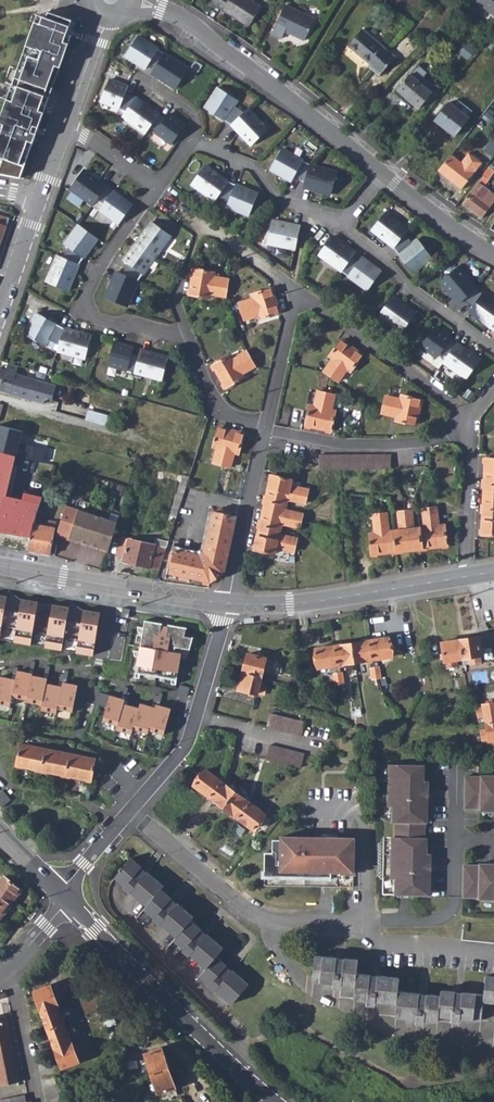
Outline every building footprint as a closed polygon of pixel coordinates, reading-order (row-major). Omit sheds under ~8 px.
[(210,0),(247,25),(259,7),(249,0),(210,0)] [(475,2),(493,17),(493,0),(476,0),(475,2)] [(269,34),(279,39),(292,10),(283,6),(269,34)] [(292,10),(279,39),(283,32),(302,41),(312,20),(292,10)] [(20,178),(36,134),(29,132),(32,125),(34,126),(39,111),(50,81),(55,83),(63,59),(56,56),(59,50),(61,51),(67,33),(72,20),(48,12),(46,18),(43,17),(37,33),(31,31),(26,46),(31,48),(29,56),(23,54),(18,69),(24,71),(18,87),(12,85),(0,118),(0,124),(4,126),(2,131),(0,131),(0,174),(20,178)] [(37,15),(31,31),(37,33),(43,17),(37,15)] [(363,30),(349,47),(370,66),(369,67),(380,76),(395,58),(363,30)] [(72,35),(67,33),(61,51),(59,50),(56,56),(63,59),(72,35)] [(125,53),(138,62),(151,70),(164,51),(138,34),(125,53)] [(26,46),(23,54),(29,56),(31,48),(26,46)] [(164,51),(151,70),(175,85),(188,66),(164,51)] [(18,69),(12,85),(18,87),(24,71),(18,69)] [(410,74),(397,89),(418,108),(432,93),(410,74)] [(134,94),(124,90),(127,84),(109,77),(100,98),(125,109),(134,94)] [(204,106),(232,124),(243,112),(233,105),(236,99),(217,86),(204,106)] [(125,109),(121,114),(143,129),(147,124),(157,110),(134,94),(125,109)] [(457,101),(452,107),(466,118),(471,111),(457,101)] [(466,118),(452,107),(447,103),(433,120),(453,136),(467,119),(466,118)] [(243,112),(232,124),(251,144),(268,127),(248,108),(243,112)] [(157,110),(147,124),(171,140),(184,122),(168,110),(164,115),(157,110)] [(44,113),(39,111),(34,126),(32,125),(29,132),(36,134),(44,113)] [(484,149),(492,155),(493,153),(493,136),(484,149)] [(293,176),(304,182),(309,164),(281,148),(269,169),(290,181),(293,176)] [(450,154),(438,170),(460,187),(477,166),(468,159),(464,164),(450,154)] [(190,183),(211,199),(215,195),(225,180),(204,164),(190,183)] [(304,182),(303,187),(329,195),(335,172),(309,164),(304,182)] [(68,186),(90,202),(105,183),(83,167),(68,186)] [(463,203),(481,218),(491,206),(493,202),(493,196),(483,187),(488,179),(483,176),(463,203)] [(225,180),(215,195),(227,200),(225,206),(248,215),(257,193),(225,180)] [(105,183),(90,202),(117,221),(130,202),(105,183)] [(371,230),(393,247),(402,234),(407,228),(385,211),(371,230)] [(8,220),(0,217),(0,244),(8,220)] [(149,221),(132,243),(152,257),(168,235),(149,221)] [(266,245),(292,250),(293,250),(298,227),(271,222),(266,245)] [(68,248),(60,258),(75,264),(95,237),(75,223),(61,243),(68,248)] [(402,234),(393,247),(413,273),(430,259),(414,239),(409,243),(402,234)] [(322,249),(317,255),(339,271),(352,251),(331,236),(322,249)] [(126,264),(119,273),(135,280),(152,257),(132,243),(121,259),(126,264)] [(352,251),(339,271),(365,290),(378,270),(352,251)] [(60,258),(54,255),(44,279),(65,289),(76,264),(75,264),(60,258)] [(439,284),(457,304),(461,300),(474,288),(455,268),(439,284)] [(194,270),(192,283),(226,290),(228,281),(213,279),(214,274),(194,270)] [(119,273),(113,271),(104,295),(127,304),(134,281),(135,280),(119,273)] [(226,290),(192,283),(189,295),(209,299),(210,295),(225,298),(226,290)] [(239,306),(242,313),(275,300),(271,288),(252,296),(254,300),(239,306)] [(461,300),(471,308),(467,313),(487,327),(493,318),(493,303),(474,288),(461,300)] [(390,297),(376,316),(399,333),(413,314),(390,297)] [(275,300),(242,313),(245,321),(259,316),(261,320),(278,313),(280,312),(275,300)] [(56,344),(57,344),(62,327),(33,311),(22,332),(43,344),(44,342),(54,348),(56,344)] [(57,344),(55,350),(82,358),(89,335),(62,327),(57,344)] [(419,347),(440,363),(454,345),(433,328),(419,347)] [(332,360),(323,372),(330,377),(351,348),(341,340),(329,357),(332,360)] [(106,364),(132,372),(139,349),(112,341),(106,364)] [(454,345),(440,363),(464,380),(477,362),(454,345)] [(351,348),(330,377),(336,383),(346,370),(350,373),(361,356),(351,348)] [(139,349),(132,372),(159,380),(166,357),(139,349)] [(210,366),(218,377),(248,356),(243,349),(230,358),(228,355),(210,366)] [(248,356),(218,377),(225,388),(242,376),(240,372),(253,364),(248,356)] [(7,362),(5,371),(0,370),(0,379),(1,379),(0,384),(0,393),(9,395),(15,374),(18,365),(7,362)] [(55,385),(15,374),(9,395),(41,404),(46,399),(51,401),(55,385)] [(305,425),(318,428),(326,394),(318,392),(314,406),(310,406),(305,425)] [(326,394),(318,428),(330,431),(335,412),(331,411),(334,396),(326,394)] [(383,400),(382,408),(417,414),(419,401),(398,398),(398,402),(383,400)] [(417,414),(382,408),(381,417),(396,420),(395,423),(415,426),(417,414)] [(100,415),(87,411),(84,421),(98,425),(100,415)] [(108,417),(100,415),(98,425),(105,427),(108,417)] [(198,416),(194,426),(204,430),(207,418),(198,416)] [(15,457),(43,464),(46,450),(20,444),(24,432),(0,425),(0,453),(15,457)] [(204,430),(194,426),(191,437),(195,439),(200,440),(204,430)] [(213,463),(221,465),(230,430),(218,427),(212,447),(217,448),(213,463)] [(230,430),(221,465),(229,467),(233,453),(237,453),(243,434),(230,430)] [(31,537),(34,523),(36,517),(41,499),(23,494),(21,501),(5,497),(15,457),(0,453),(0,530),(31,537)] [(340,454),(340,468),(348,468),(347,454),(340,454)] [(485,469),(493,469),(493,458),(486,458),(485,469)] [(181,475),(188,477),(191,467),(185,465),(181,475)] [(51,466),(48,476),(68,481),(71,472),(51,466)] [(484,482),(493,483),(493,469),(485,469),(484,482)] [(271,475),(268,487),(306,496),(308,489),(289,485),(290,479),(271,475)] [(183,476),(172,508),(177,509),(184,488),(188,477),(183,476)] [(484,495),(493,495),(493,483),(484,482),(484,495)] [(268,487),(265,500),(285,504),(286,499),(305,503),(306,496),(268,487)] [(483,507),(493,507),(493,495),(484,495),(483,507)] [(265,500),(262,512),(301,520),(303,514),(284,509),(285,504),(265,500)] [(437,506),(429,507),(434,546),(446,545),(443,524),(439,524),(437,506)] [(66,507),(57,534),(77,541),(76,544),(80,545),(81,542),(96,546),(95,550),(99,551),(100,548),(108,550),(116,524),(117,522),(66,507)] [(425,527),(419,527),(422,548),(434,546),(429,507),(423,508),(425,527)] [(483,521),(493,521),(493,507),(483,507),(483,521)] [(169,554),(165,568),(169,569),(169,573),(209,582),(223,573),(235,516),(231,515),(232,512),(218,509),(217,512),(212,511),(204,553),(199,556),(174,550),(172,554),(169,554)] [(175,545),(174,550),(199,556),(204,553),(212,511),(208,510),(199,548),(197,550),(175,545)] [(411,510),(404,511),(409,550),(422,548),(419,527),(413,528),(411,510)] [(400,530),(394,531),(397,551),(409,550),(404,511),(397,511),(400,530)] [(262,512),(260,524),(280,528),(281,523),(300,527),(301,520),(262,512)] [(386,513),(379,514),(384,553),(397,551),(394,531),(388,532),(386,513)] [(379,514),(373,515),(375,534),(369,535),(371,555),(384,553),(379,514)] [(36,517),(34,523),(55,527),(56,521),(36,517)] [(483,521),(482,534),(493,534),(493,521),(483,521)] [(31,537),(28,551),(49,554),(55,527),(34,523),(31,537)] [(260,524),(257,537),(296,546),(297,539),(279,534),(280,528),(260,524)] [(57,534),(56,538),(76,544),(77,541),(57,534)] [(122,562),(157,570),(165,547),(120,537),(115,555),(123,557),(122,562)] [(296,546),(257,537),(255,550),(274,554),(276,548),(295,552),(296,546)] [(81,542),(80,545),(95,550),(96,546),(81,542)] [(0,595),(0,639),(93,654),(100,612),(0,595)] [(187,627),(144,620),(145,620),(143,627),(143,632),(139,651),(139,656),(136,672),(176,679),(180,655),(182,647),(190,649),(193,636),(192,635),(192,636),(185,635),(186,627),(187,627)] [(477,637),(460,640),(463,659),(469,658),(470,664),(480,663),(479,656),(481,656),(477,637)] [(388,638),(369,641),(372,660),(391,657),(388,638)] [(463,659),(460,640),(442,643),(445,662),(446,662),(447,668),(456,666),(456,660),(463,659)] [(369,641),(351,644),(354,662),(372,660),(369,641)] [(351,644),(333,646),(336,665),(354,662),(351,644)] [(336,665),(333,646),(315,649),(318,668),(336,665)] [(247,654),(242,672),(261,676),(262,669),(269,671),(271,661),(264,659),(247,654)] [(16,679),(13,696),(28,699),(33,674),(33,673),(18,670),(16,679)] [(261,676),(242,672),(238,689),(256,694),(257,693),(263,695),(265,685),(259,683),(261,676)] [(48,677),(33,674),(28,699),(27,702),(43,705),(47,682),(48,677)] [(2,676),(0,684),(0,704),(11,706),(13,696),(16,679),(2,676)] [(62,685),(47,682),(43,705),(42,710),(57,713),(58,707),(62,685)] [(69,687),(62,685),(58,707),(71,710),(70,711),(72,711),(78,684),(70,683),(69,687)] [(107,706),(110,694),(99,691),(95,702),(107,706)] [(125,698),(110,694),(107,706),(103,721),(118,725),(124,702),(124,701),(125,698)] [(130,700),(125,698),(124,701),(124,702),(118,725),(117,729),(132,733),(133,729),(139,705),(129,703),(130,700)] [(484,721),(493,720),(493,701),(482,703),(482,704),(475,705),(476,715),(483,714),(484,721)] [(140,702),(139,705),(133,729),(148,733),(148,731),(155,706),(140,702)] [(156,706),(155,706),(148,731),(170,737),(178,711),(156,705),(156,706)] [(301,735),(304,721),(270,713),(266,726),(301,735)] [(484,721),(485,728),(478,728),(479,739),(486,738),(486,739),(493,738),(493,720),(484,721)] [(303,752),(269,744),(265,758),(299,766),(303,752)] [(16,765),(42,770),(46,750),(20,745),(16,765)] [(46,750),(42,770),(66,774),(70,755),(46,750)] [(70,755),(66,774),(90,779),(94,760),(70,755)] [(418,765),(384,765),(383,806),(388,806),(387,822),(390,822),(390,838),(387,838),(387,877),(391,877),(391,895),(429,896),(429,877),(424,877),(424,871),(424,864),(429,864),(429,855),(425,855),(425,839),(422,839),(422,823),(427,823),(427,818),(422,818),(422,804),(418,804),(418,798),(418,790),(422,790),(422,782),(418,782),(418,765)] [(193,785),(209,796),(220,780),(205,770),(193,785)] [(462,777),(462,809),(478,809),(478,810),(493,810),(493,776),(478,775),(478,777),(462,777)] [(220,780),(209,796),(223,807),(235,791),(220,780)] [(235,791),(223,807),(238,818),(250,802),(235,791)] [(250,802),(238,818),(253,829),(265,813),(250,802)] [(260,850),(258,883),(347,887),(349,838),(316,837),(316,839),(316,844),(309,844),(309,839),(293,838),(293,836),(277,835),(277,837),(268,837),(268,850),(260,850)] [(121,868),(115,875),(146,905),(144,907),(175,937),(172,940),(203,970),(197,978),(228,1007),(245,988),(215,959),(222,951),(190,921),(193,918),(162,888),(164,886),(132,856),(123,865),(122,864),(119,866),(121,868)] [(462,865),(461,897),(477,898),(477,899),(493,899),(493,903),(493,864),(478,864),(478,865),(462,865)] [(0,882),(0,890),(12,899),(20,887),(5,876),(0,882)] [(12,899),(0,890),(0,916),(12,899)] [(398,977),(356,973),(357,960),(315,956),(313,982),(356,985),(354,999),(396,1003),(395,1016),(437,1020),(437,1015),(481,1019),(482,1003),(493,1004),(493,977),(487,977),(486,992),(440,988),(440,994),(397,990),(398,977)] [(51,986),(34,992),(61,1068),(78,1063),(51,986)] [(8,1083),(19,1081),(7,1015),(0,1016),(0,1085),(8,1083)] [(144,1055),(151,1074),(167,1068),(160,1049),(144,1055)] [(167,1068),(151,1074),(157,1094),(174,1088),(167,1068)] [(23,1093),(0,1097),(0,1101),(31,1101),(31,1099),(25,1100),(23,1093)]
